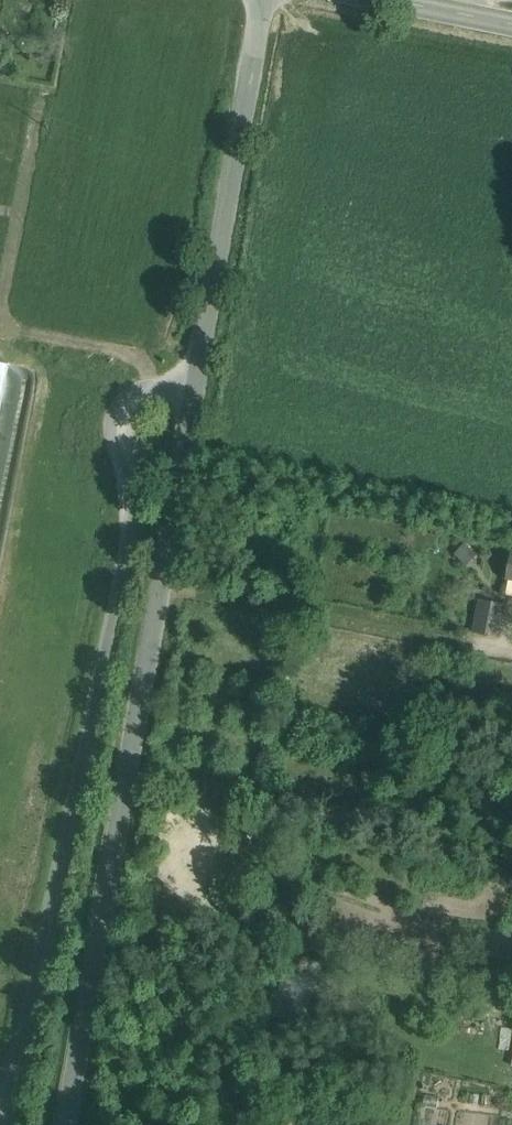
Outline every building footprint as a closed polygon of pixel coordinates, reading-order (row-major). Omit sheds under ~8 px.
[(14,362),(0,360),(0,434),(14,362)] [(504,606),(480,601),(474,632),(497,637),(504,606)]
